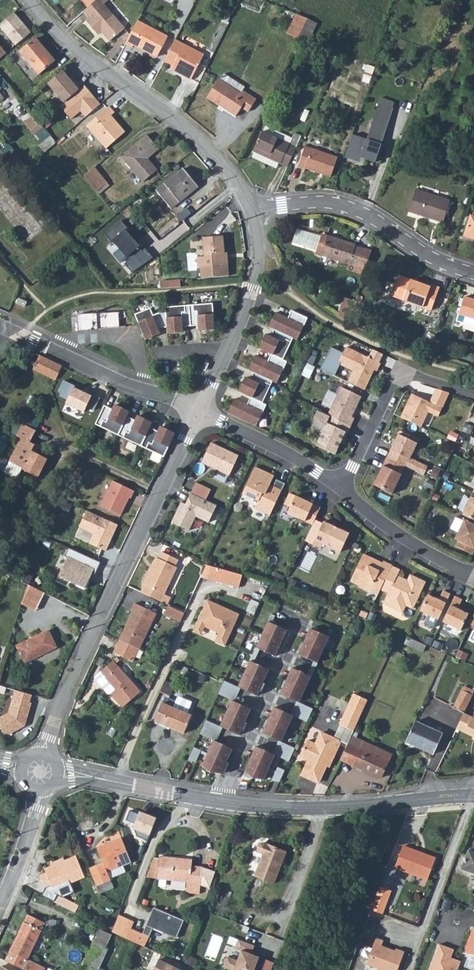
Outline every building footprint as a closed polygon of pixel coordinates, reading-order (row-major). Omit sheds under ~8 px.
[(86,7),(92,14),(88,18),(99,32),(103,28),(114,41),(128,29),(104,0),(95,0),(90,5),(86,7)] [(262,9),(265,0),(242,0),(241,1),(262,9)] [(0,24),(0,32),(13,47),(28,34),(11,14),(0,24)] [(283,37),(294,43),(299,32),(304,23),(293,17),(283,37)] [(140,21),(129,43),(137,46),(138,44),(162,56),(172,36),(140,21)] [(34,40),(18,53),(37,75),(52,62),(34,40)] [(178,42),(168,62),(183,70),(181,74),(195,82),(208,57),(178,42)] [(66,71),(51,84),(67,102),(85,88),(80,81),(77,83),(66,71)] [(223,76),(206,97),(232,118),(238,111),(247,118),(256,107),(239,93),(241,90),(223,76)] [(87,86),(85,88),(67,102),(62,106),(73,120),(82,112),(87,117),(102,105),(87,86)] [(384,98),(380,108),(394,113),(397,103),(384,98)] [(108,108),(86,126),(104,150),(124,134),(110,118),(113,115),(108,108)] [(380,108),(377,117),(391,122),(394,113),(380,108)] [(40,128),(30,117),(21,125),(31,136),(40,128)] [(356,129),(349,146),(378,157),(391,122),(377,117),(371,134),(356,129)] [(253,152),(254,152),(278,165),(285,168),(300,138),(294,134),(291,140),(287,145),(272,138),(262,133),(253,152)] [(276,133),(272,138),(287,145),(291,140),(276,133)] [(146,137),(121,158),(142,182),(156,171),(147,160),(157,151),(146,137)] [(54,144),(49,138),(45,142),(50,147),(54,144)] [(339,151),(307,139),(299,158),(331,171),(339,151)] [(278,165),(254,152),(251,158),(275,171),(278,165)] [(94,169),(83,178),(96,193),(107,184),(94,169)] [(182,171),(155,193),(169,210),(196,188),(182,171)] [(416,193),(410,214),(445,224),(451,203),(416,193)] [(464,242),(473,245),(473,222),(471,221),(464,242)] [(322,247),(327,228),(321,227),(321,229),(317,243),(316,245),(322,247)] [(322,247),(350,256),(359,258),(364,243),(356,240),(356,237),(327,228),(322,247)] [(133,271),(154,257),(126,229),(113,240),(130,259),(126,262),(133,271)] [(202,258),(195,259),(196,269),(198,269),(200,279),(227,276),(225,258),(222,258),(219,236),(200,238),(202,258)] [(350,256),(348,261),(364,266),(371,245),(364,243),(359,258),(350,256)] [(397,275),(391,295),(433,308),(440,285),(431,282),(430,285),(397,275)] [(161,280),(162,286),(182,284),(181,278),(161,280)] [(460,304),(467,306),(464,314),(473,317),(473,291),(465,288),(460,304)] [(350,311),(356,294),(345,291),(340,306),(350,312),(350,311)] [(362,293),(357,291),(356,294),(350,311),(356,313),(362,293)] [(212,332),(210,306),(162,311),(163,316),(155,316),(151,319),(147,311),(132,318),(142,343),(158,337),(156,331),(164,330),(165,336),(181,335),(180,330),(195,329),(196,334),(212,332)] [(256,355),(249,370),(254,372),(250,379),(246,377),(239,392),(251,397),(247,404),(235,398),(228,413),(256,426),(266,405),(262,403),(273,381),(277,383),(287,362),(283,360),(293,338),(297,340),(307,318),(292,311),(288,318),(276,312),(269,327),(274,329),(271,336),(266,334),(259,349),(271,354),(268,361),(256,355)] [(117,317),(74,319),(74,320),(75,319),(75,335),(74,335),(88,334),(103,333),(123,332),(123,331),(116,331),(115,318),(117,318),(117,317)] [(377,371),(381,363),(346,347),(344,352),(332,347),(322,367),(336,374),(340,364),(353,371),(348,382),(365,390),(369,380),(368,377),(372,369),(374,370),(377,371)] [(36,359),(29,372),(52,383),(58,370),(43,362),(36,359)] [(362,397),(341,387),(328,415),(330,416),(351,426),(355,418),(352,417),(362,397)] [(412,394),(401,417),(421,427),(428,412),(438,417),(442,408),(412,394)] [(100,411),(93,426),(161,458),(168,443),(172,435),(157,428),(155,432),(147,428),(149,424),(134,417),(132,421),(124,418),(127,413),(112,406),(110,411),(101,407),(100,411)] [(347,434),(351,426),(330,416),(316,446),(335,455),(345,433),(347,434)] [(22,419),(18,427),(31,433),(34,425),(22,419)] [(18,440),(6,464),(19,471),(18,472),(33,480),(43,461),(28,453),(31,446),(26,443),(31,433),(18,427),(12,438),(18,440)] [(402,456),(398,463),(405,466),(424,475),(428,467),(410,458),(419,440),(400,431),(390,451),(402,456)] [(229,475),(239,456),(211,442),(202,462),(229,475)] [(398,463),(387,457),(374,485),(392,494),(402,474),(401,474),(405,466),(398,463)] [(19,471),(6,464),(0,476),(13,482),(18,472),(19,471)] [(270,515),(285,484),(277,480),(272,489),(270,488),(269,486),(274,476),(256,467),(243,494),(259,501),(255,509),(270,515)] [(196,481),(191,492),(201,496),(206,498),(211,488),(196,481)] [(128,499),(131,492),(110,482),(98,507),(118,516),(126,498),(128,499)] [(201,496),(191,492),(186,503),(181,501),(172,521),(189,529),(196,515),(209,521),(217,503),(206,498),(201,496)] [(321,508),(290,493),(284,504),(290,507),(288,513),(313,525),(315,520),(321,508)] [(471,497),(463,515),(473,520),(473,498),(471,497)] [(114,527),(83,513),(76,529),(90,536),(86,546),(102,553),(114,527)] [(313,525),(305,541),(313,545),(315,540),(340,552),(349,534),(324,522),(323,524),(315,520),(313,525)] [(465,521),(456,539),(459,540),(456,547),(473,555),(473,552),(473,526),(465,521)] [(155,558),(143,584),(144,585),(141,591),(160,600),(163,594),(176,567),(174,566),(178,559),(161,551),(157,558),(155,558)] [(371,591),(378,594),(381,589),(392,566),(392,565),(384,561),(383,563),(364,554),(351,581),(359,585),(359,586),(369,591),(371,591)] [(96,564),(76,555),(72,563),(75,564),(66,583),(81,590),(90,571),(93,572),(96,564)] [(207,564),(201,576),(237,590),(242,577),(230,573),(207,564)] [(392,566),(381,589),(388,593),(383,604),(394,609),(395,606),(404,610),(406,605),(413,609),(426,582),(410,575),(407,582),(397,577),(400,570),(392,566)] [(42,594),(25,586),(20,598),(36,606),(42,594)] [(438,620),(450,594),(443,591),(439,600),(428,595),(420,611),(438,620)] [(169,597),(163,594),(160,600),(166,603),(169,597)] [(462,600),(455,596),(443,622),(461,630),(469,614),(458,609),(462,600)] [(36,606),(20,598),(18,605),(33,612),(36,606)] [(207,601),(197,624),(205,627),(219,633),(215,642),(224,646),(239,615),(207,601)] [(133,611),(119,639),(139,648),(155,613),(135,603),(131,610),(133,611)] [(169,604),(165,614),(181,622),(185,612),(169,604)] [(276,653),(286,630),(271,624),(267,622),(256,648),(260,650),(275,657),(276,653)] [(193,632),(201,636),(205,627),(197,624),(193,632)] [(325,635),(309,628),(298,653),(298,654),(313,661),(317,663),(329,636),(325,635)] [(43,630),(12,644),(20,662),(52,648),(43,630)] [(139,648),(119,639),(114,652),(133,661),(139,648)] [(260,650),(256,648),(250,661),(254,663),(260,650)] [(113,661),(101,673),(116,690),(112,695),(124,708),(141,692),(113,661)] [(254,663),(250,661),(238,688),(257,696),(268,672),(269,669),(254,663)] [(311,676),(317,663),(313,661),(307,674),(311,676)] [(307,674),(292,667),(280,694),(300,702),(311,676),(307,674)] [(116,690),(101,673),(94,678),(94,680),(108,695),(112,695),(116,690)] [(170,694),(175,685),(166,680),(161,690),(170,694)] [(237,687),(225,682),(219,695),(231,700),(237,687)] [(10,690),(3,713),(0,714),(0,734),(3,735),(15,728),(17,722),(20,723),(26,704),(24,703),(27,696),(10,690)] [(451,709),(462,715),(471,697),(460,691),(451,709)] [(340,728),(353,734),(367,703),(353,697),(340,728)] [(251,709),(232,701),(221,727),(240,736),(251,709)] [(313,708),(301,703),(295,716),(307,722),(313,708)] [(162,704),(155,721),(185,734),(192,717),(162,704)] [(294,715),(274,707),(263,733),(282,741),(282,742),(294,715)] [(455,730),(473,739),(473,711),(470,719),(462,715),(455,730)] [(221,727),(208,721),(202,735),(214,741),(215,741),(221,727)] [(414,721),(404,742),(432,754),(442,734),(414,721)] [(318,787),(326,770),(329,764),(332,765),(339,748),(337,744),(320,736),(315,749),(305,745),(299,759),(309,764),(301,779),(318,787)] [(351,740),(341,763),(380,780),(390,757),(351,740)] [(215,741),(214,741),(203,766),(212,773),(223,774),(234,749),(215,741)] [(282,742),(282,741),(276,755),(290,761),(296,748),(282,742)] [(276,755),(257,747),(246,771),(254,779),(266,780),(276,755)] [(202,751),(196,748),(190,762),(197,763),(202,751)] [(286,770),(279,767),(273,781),(281,782),(286,770)] [(103,867),(90,872),(97,888),(109,883),(109,882),(125,875),(122,869),(131,865),(121,842),(97,852),(103,867)] [(396,868),(429,881),(437,860),(404,847),(396,868)] [(261,859),(255,883),(275,889),(285,856),(262,849),(259,849),(258,850),(257,852),(257,854),(258,856),(261,859)] [(470,852),(463,870),(473,874),(473,853),(470,852)] [(158,855),(156,878),(186,880),(185,891),(199,893),(201,867),(191,866),(192,858),(158,855)] [(52,888),(54,895),(70,888),(85,882),(76,858),(45,871),(47,878),(41,880),(45,891),(52,888)] [(70,888),(54,895),(56,900),(58,901),(64,903),(65,901),(67,898),(70,896),(72,894),(70,888)] [(381,888),(372,911),(384,916),(392,892),(381,888)] [(58,901),(55,908),(77,919),(80,911),(64,903),(58,901)] [(119,914),(112,931),(145,946),(153,927),(176,937),(185,919),(154,908),(143,932),(132,926),(134,920),(119,914)] [(3,964),(15,969),(39,969),(23,962),(40,924),(24,916),(3,964)] [(473,956),(473,928),(473,927),(464,952),(473,956)] [(113,956),(111,955),(118,942),(106,936),(89,969),(106,969),(113,956)] [(368,966),(378,969),(400,969),(406,954),(397,951),(396,953),(383,948),(385,942),(378,939),(368,966)] [(241,940),(238,948),(246,951),(242,962),(230,957),(225,967),(232,969),(260,969),(265,958),(254,954),(257,946),(241,940)] [(462,962),(448,957),(451,949),(440,945),(431,969),(459,969),(462,962)] [(159,969),(188,969),(188,968),(163,956),(161,960),(163,961),(159,969)]
